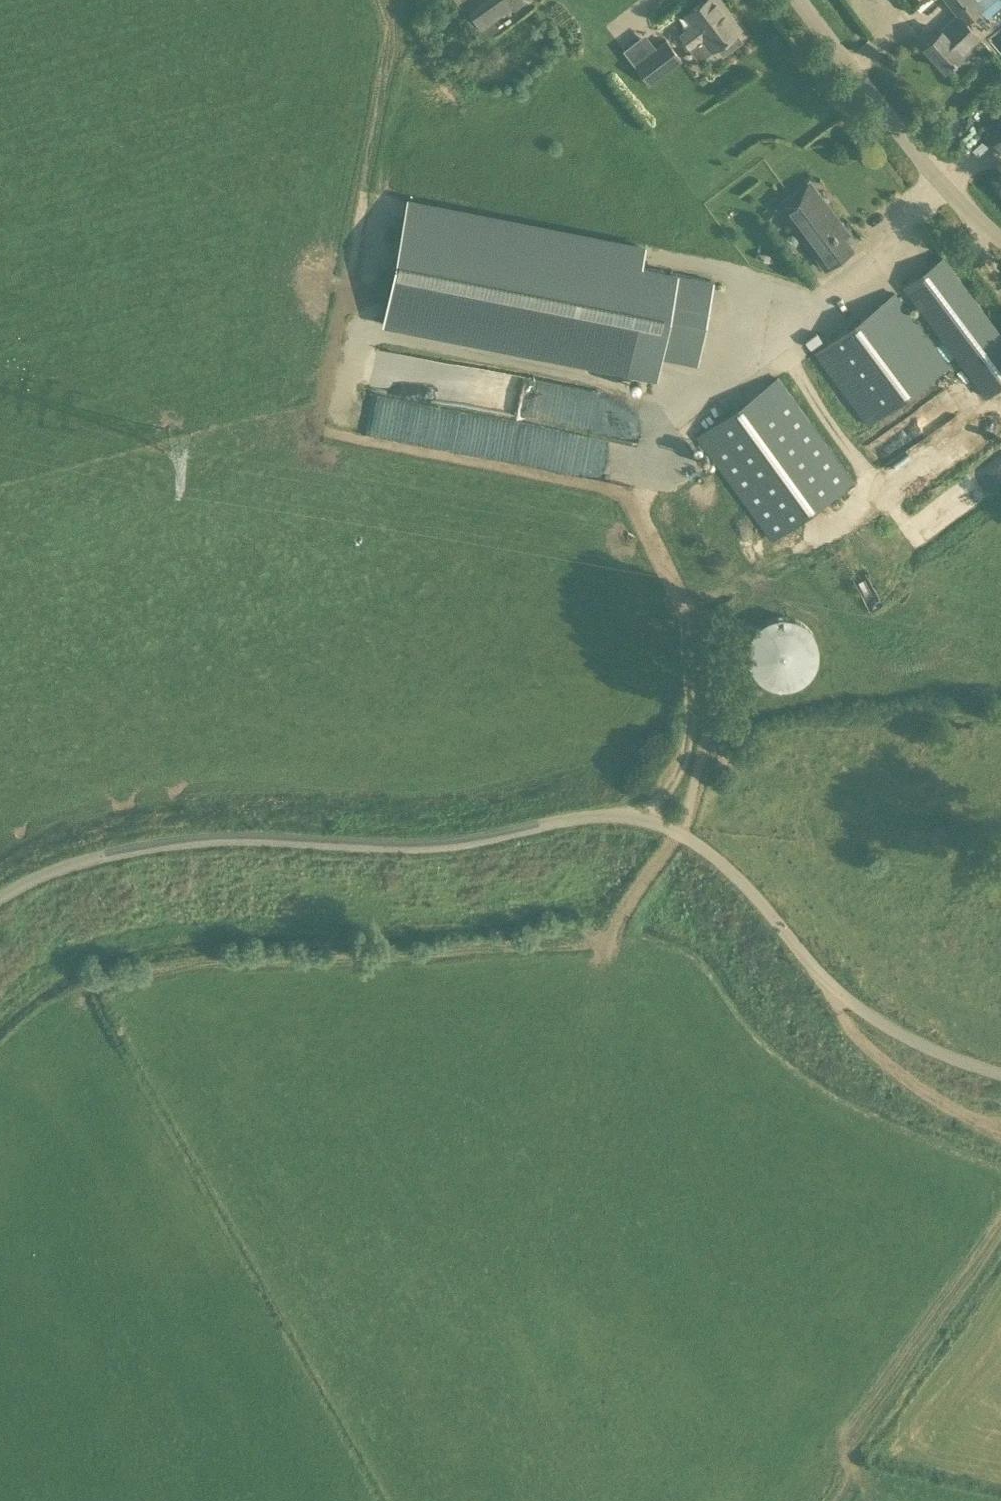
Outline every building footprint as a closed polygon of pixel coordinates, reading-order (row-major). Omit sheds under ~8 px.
[(509,8),(504,0),(485,0),(477,5),(488,22),(509,8)] [(692,23),(679,33),(688,46),(702,37),(711,49),(716,46),(722,54),(741,40),(735,32),(740,29),(720,0),(701,0),(684,12),(692,23)] [(959,14),(923,44),(943,68),(963,52),(961,49),(977,36),(966,21),(981,9),(987,16),(1000,4),(1000,0),(947,0),(959,14)] [(649,84),(682,59),(667,39),(634,64),(649,84)] [(1000,151),(1000,107),(981,119),(1000,151)] [(809,180),(777,205),(825,269),(852,249),(841,234),(846,230),(809,180)] [(407,196),(381,325),(656,378),(660,357),(697,364),(714,280),(677,272),(678,270),(641,262),(645,243),(407,196)] [(985,396),(1000,384),(1000,333),(943,255),(902,285),(985,396)] [(815,351),(868,423),(948,364),(895,292),(815,351)] [(373,370),(433,382),(438,358),(378,345),(373,370)] [(697,435),(772,539),(852,481),(778,377),(697,435)] [(579,402),(580,396),(585,397),(587,387),(553,382),(551,398),(579,402)] [(487,427),(490,412),(376,393),(369,431),(459,447),(461,434),(466,435),(468,424),(487,427)] [(791,617),(784,616),(776,617),(769,619),(763,622),(757,627),(752,633),(749,640),(747,647),(747,655),(749,662),(752,669),(756,675),(761,680),(768,684),(775,687),(782,688),(790,687),(797,685),(803,681),(809,676),(814,670),(817,664),(819,656),(819,649),(817,642),(814,635),(810,629),(805,623),(798,620),(791,617)]
